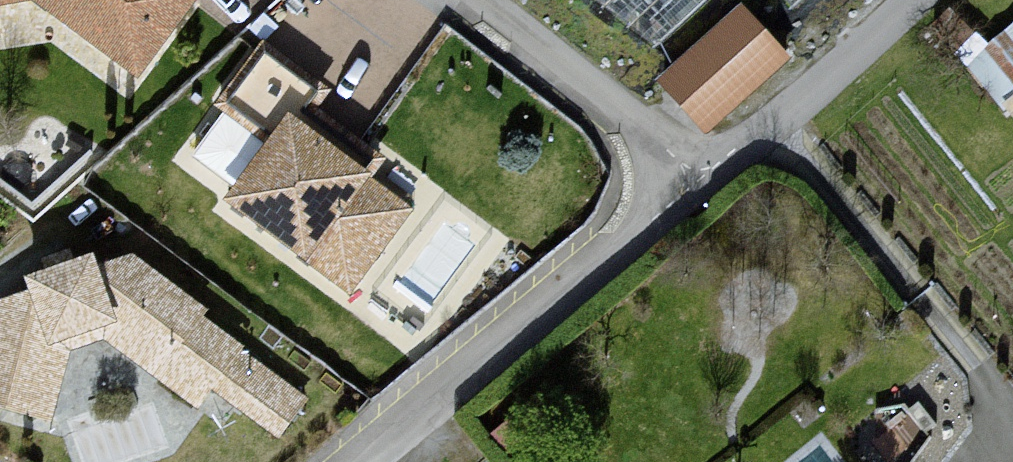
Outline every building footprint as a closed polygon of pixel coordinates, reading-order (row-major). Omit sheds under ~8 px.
[(18,4),(125,86),(189,4),(183,0),(0,0),(0,9),(18,4)] [(659,43),(706,0),(601,0),(659,43)] [(796,11),(808,0),(787,0),(796,11)] [(743,9),(662,85),(709,136),(791,60),(743,9)] [(968,55),(1012,111),(1012,20),(968,55)] [(403,215),(264,124),(206,203),(289,262),(297,265),(336,294),(403,215)] [(40,431),(59,356),(90,342),(180,413),(198,397),(265,444),(300,405),(189,318),(196,311),(119,257),(78,267),(73,256),(1,279),(6,296),(0,298),(0,420),(40,431)]
